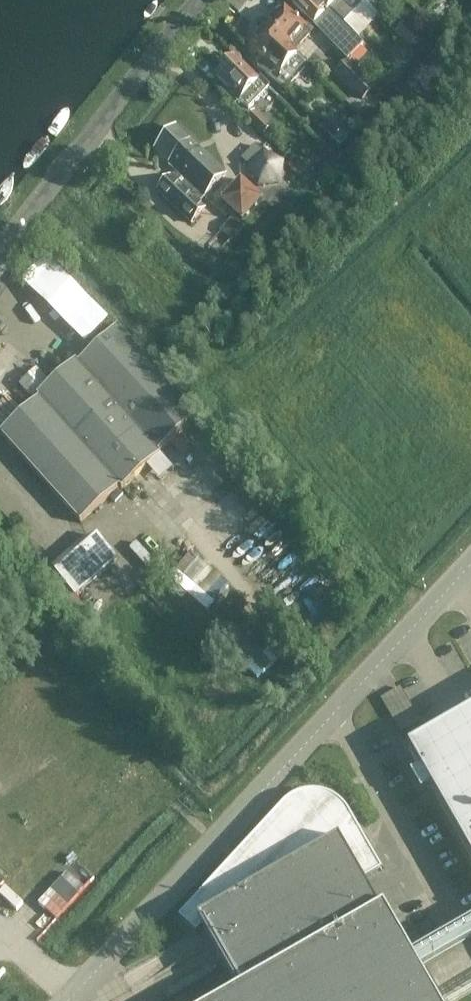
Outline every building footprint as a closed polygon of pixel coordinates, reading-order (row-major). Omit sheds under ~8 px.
[(292,3),(307,17),(307,18),(311,22),(310,23),(347,60),(363,44),(343,25),(363,4),(358,0),(294,0),(292,3)] [(311,33),(285,8),(266,28),(293,53),(311,33)] [(406,25),(397,34),(411,48),(420,40),(406,25)] [(293,53),(266,28),(249,46),(276,71),(293,53)] [(217,78),(230,92),(228,94),(238,103),(240,102),(249,111),(271,89),(261,79),(257,83),(235,60),(217,78)] [(361,99),(373,88),(347,61),(336,72),(361,99)] [(264,136),(271,129),(254,112),(247,119),(264,136)] [(329,117),(321,125),(332,138),(341,130),(329,117)] [(176,172),(171,177),(184,190),(189,184),(203,197),(225,173),(177,128),(155,152),(176,172)] [(258,186),(278,184),(282,163),(264,154),(256,146),(241,160),(249,168),(258,186)] [(198,202),(203,197),(189,184),(184,190),(171,177),(157,192),(190,223),(204,208),(198,202)] [(242,179),(221,202),(242,222),(264,198),(242,179)] [(234,219),(222,232),(231,241),(243,228),(234,219)] [(117,328),(77,364),(75,361),(36,396),(39,399),(0,434),(0,435),(80,523),(119,488),(121,491),(160,455),(158,453),(197,418),(117,328)] [(13,528),(0,514),(0,540),(13,528)] [(92,531),(89,534),(50,567),(71,592),(113,556),(92,531)] [(409,749),(421,771),(411,777),(422,796),(432,790),(470,857),(470,714),(409,749)] [(240,995),(229,1000),(440,1000),(428,980),(425,981),(417,966),(411,956),(385,912),(382,914),(363,882),(363,880),(361,876),(360,876),(352,863),(372,853),(350,813),(343,804),(334,797),(324,793),(313,792),(302,793),(292,798),(283,804),(179,918),(197,934),(202,928),(240,995)] [(411,956),(417,966),(460,941),(470,935),(470,922),(454,932),(411,956)]
